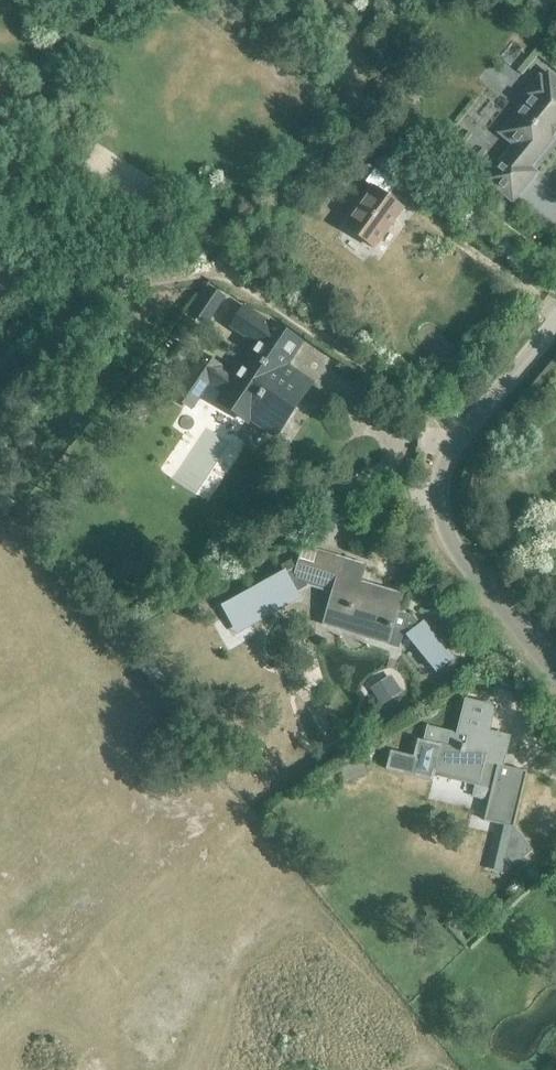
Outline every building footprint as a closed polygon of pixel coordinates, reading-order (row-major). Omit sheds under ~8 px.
[(548,77),(542,83),(539,81),(527,96),(531,99),(520,113),(519,112),(501,134),(520,149),(513,157),(509,154),(487,180),(512,200),(533,174),(527,169),(550,140),(549,139),(555,130),(555,83),(548,77)] [(344,228),(374,250),(402,212),(387,200),(396,187),(375,171),(369,179),(365,184),(373,190),(344,228)] [(195,310),(204,316),(218,294),(209,288),(195,310)] [(202,357),(197,365),(212,375),(207,382),(224,394),(224,395),(240,406),(237,410),(247,417),(274,435),(308,384),(283,367),(298,344),(271,325),(270,327),(243,309),(231,328),(258,346),(235,379),(202,357)] [(295,569),(222,607),(234,629),(308,587),(331,594),(330,597),(322,625),(343,631),(345,622),(372,630),(370,639),(387,644),(398,647),(403,627),(407,614),(396,611),(401,594),(359,582),(364,565),(317,552),(312,567),(297,563),(295,569)] [(420,627),(409,636),(430,662),(444,651),(423,625),(420,627)] [(391,751),(387,770),(432,781),(434,772),(493,786),(484,821),(512,828),(502,875),(503,875),(529,854),(533,851),(527,843),(514,828),(527,774),(499,767),(505,742),(458,730),(457,735),(427,728),(424,742),(418,740),(414,757),(391,751)]
